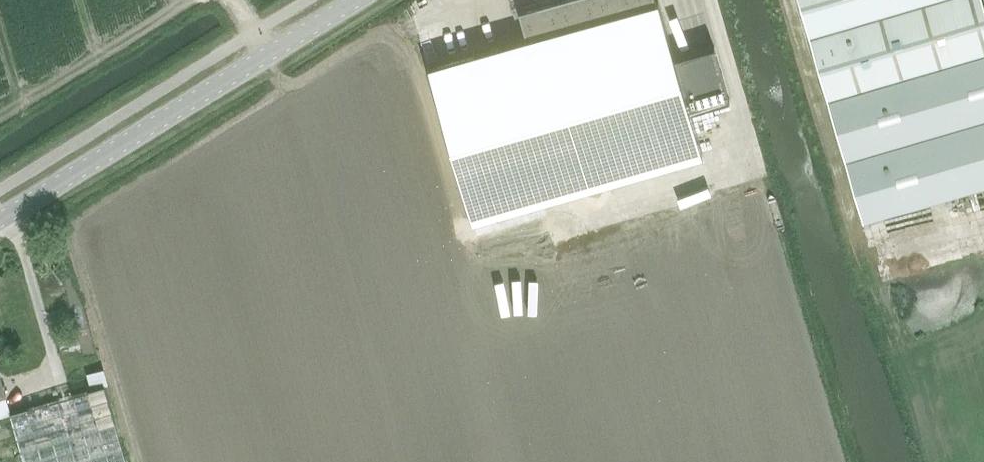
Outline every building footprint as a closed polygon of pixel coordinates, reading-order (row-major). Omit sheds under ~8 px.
[(426,65),(471,219),(702,153),(690,111),(729,99),(713,46),(675,57),(657,0),(552,0),(518,10),(526,37),(426,65)] [(863,218),(983,183),(983,0),(800,0),(863,218)] [(104,368),(87,374),(91,387),(104,383),(108,382),(104,368)] [(104,383),(91,387),(11,411),(26,461),(127,461),(104,383)]
